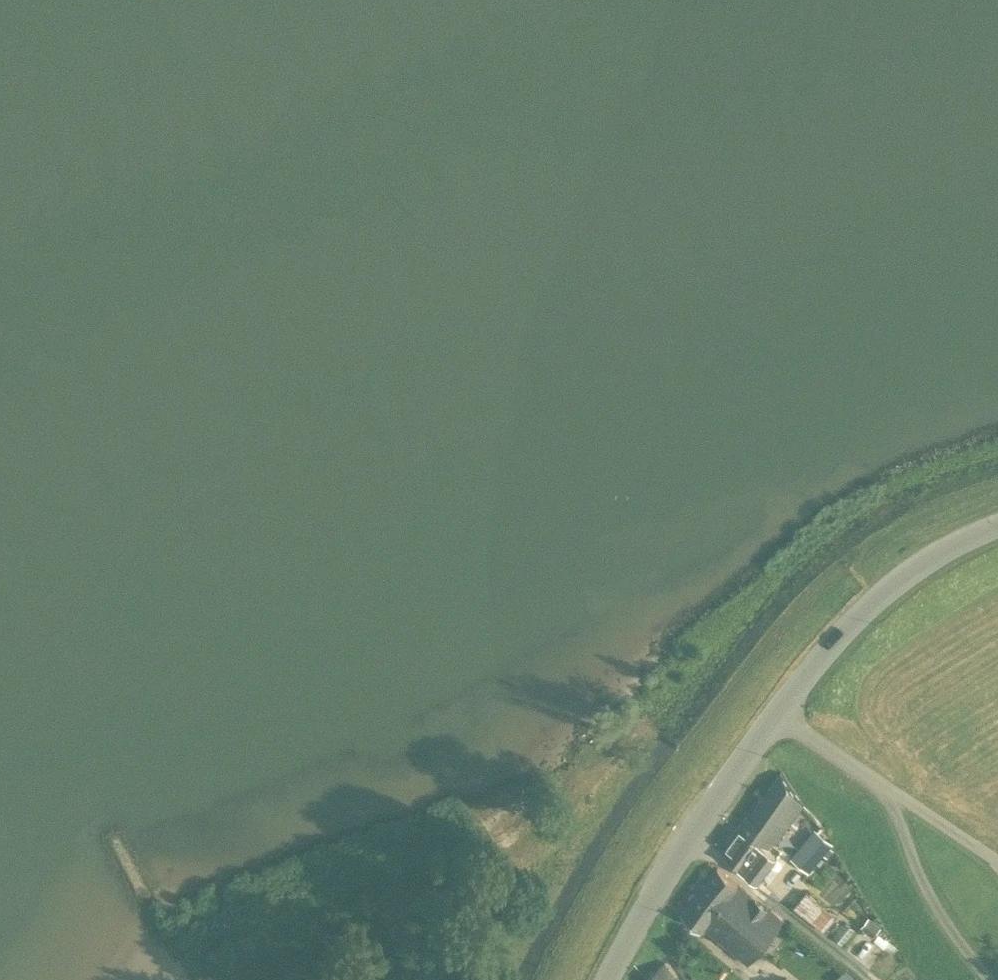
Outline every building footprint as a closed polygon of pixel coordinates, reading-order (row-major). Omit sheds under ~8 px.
[(720,850),(743,867),(765,836),(775,843),(802,805),(803,803),(783,771),(783,770),(746,822),(744,823),(742,826),(741,828),(738,826),(720,850)] [(814,827),(790,856),(809,872),(810,871),(833,843),(818,830),(814,827)] [(765,836),(743,867),(758,878),(781,847),(775,843),(765,836)] [(703,928),(704,926),(738,884),(716,867),(682,911),(703,928)] [(783,920),(738,884),(704,926),(756,967),(762,961),(755,956),(783,920)] [(821,928),(834,914),(807,891),(794,906),(821,928)] [(869,916),(861,927),(872,936),(881,926),(869,916)] [(666,963),(645,979),(677,979),(666,963)] [(852,976),(845,969),(835,979),(849,979),(852,976)]
